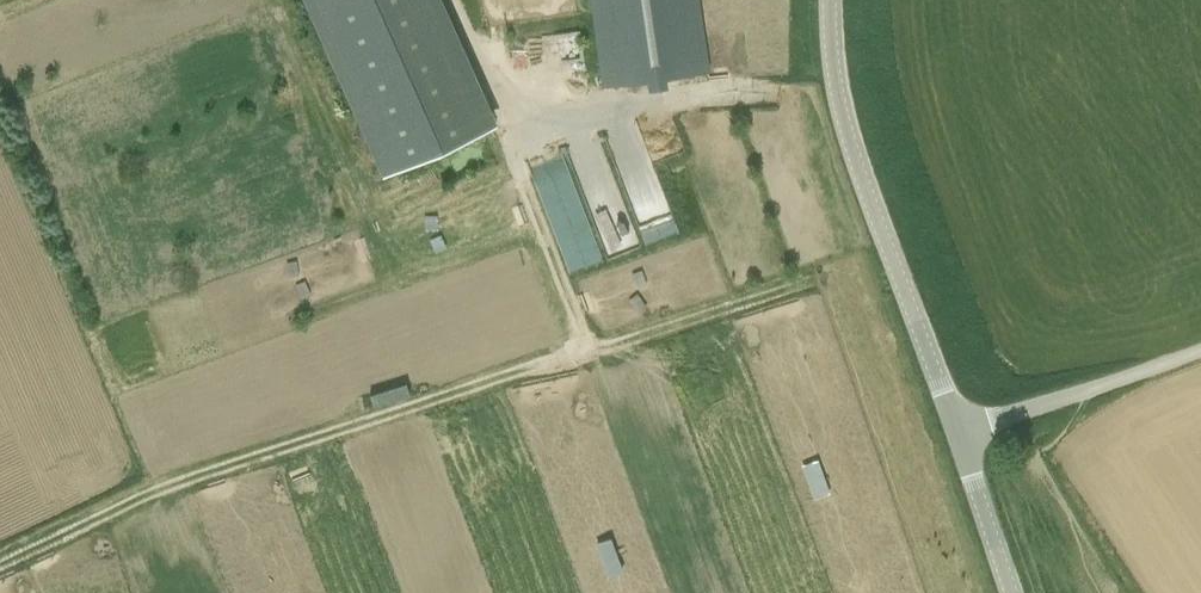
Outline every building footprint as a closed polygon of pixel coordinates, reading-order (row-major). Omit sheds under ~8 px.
[(387,171),(480,129),(422,0),(310,0),(387,171)] [(601,86),(646,80),(647,88),(667,85),(666,78),(711,71),(700,0),(589,0),(601,86)] [(608,130),(640,244),(675,234),(644,120),(608,130)]
